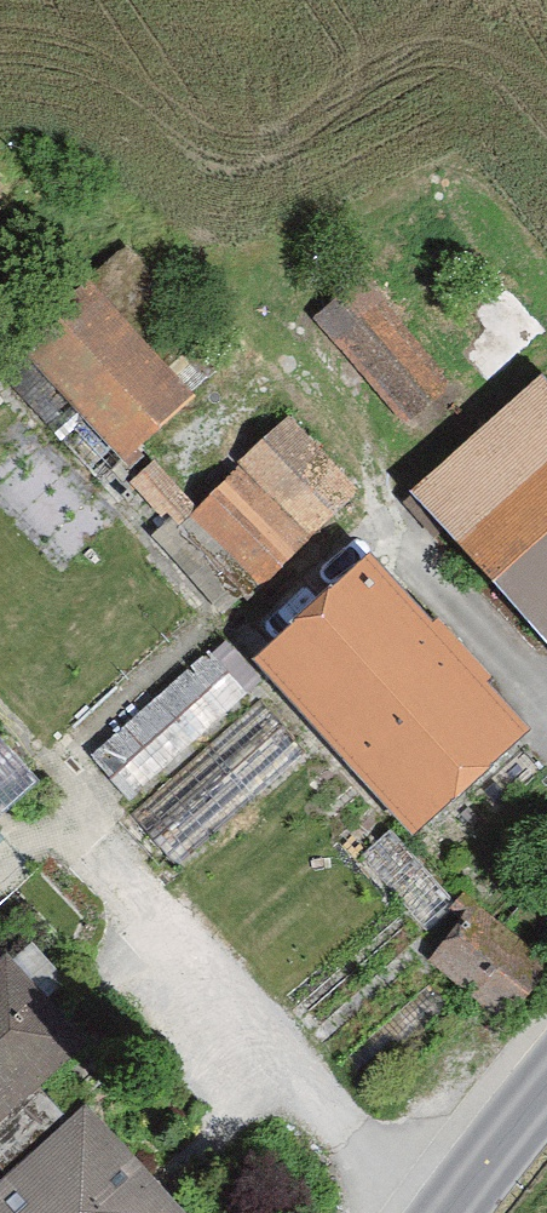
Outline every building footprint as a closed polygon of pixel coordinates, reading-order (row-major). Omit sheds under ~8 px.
[(31,344),(123,451),(178,403),(86,297),(31,344)] [(345,340),(414,418),(451,385),(382,307),(345,340)] [(427,490),(546,626),(546,386),(427,490)] [(354,494),(289,427),(191,523),(256,590),(354,494)] [(406,802),(506,711),(437,636),(368,560),(269,650),(406,802)] [(472,919),(432,974),(512,1033),(546,985),(546,974),(472,919)] [(1,974),(0,975),(0,1105),(66,1043),(1,974)] [(92,1127),(1,1212),(174,1212),(92,1127)]
